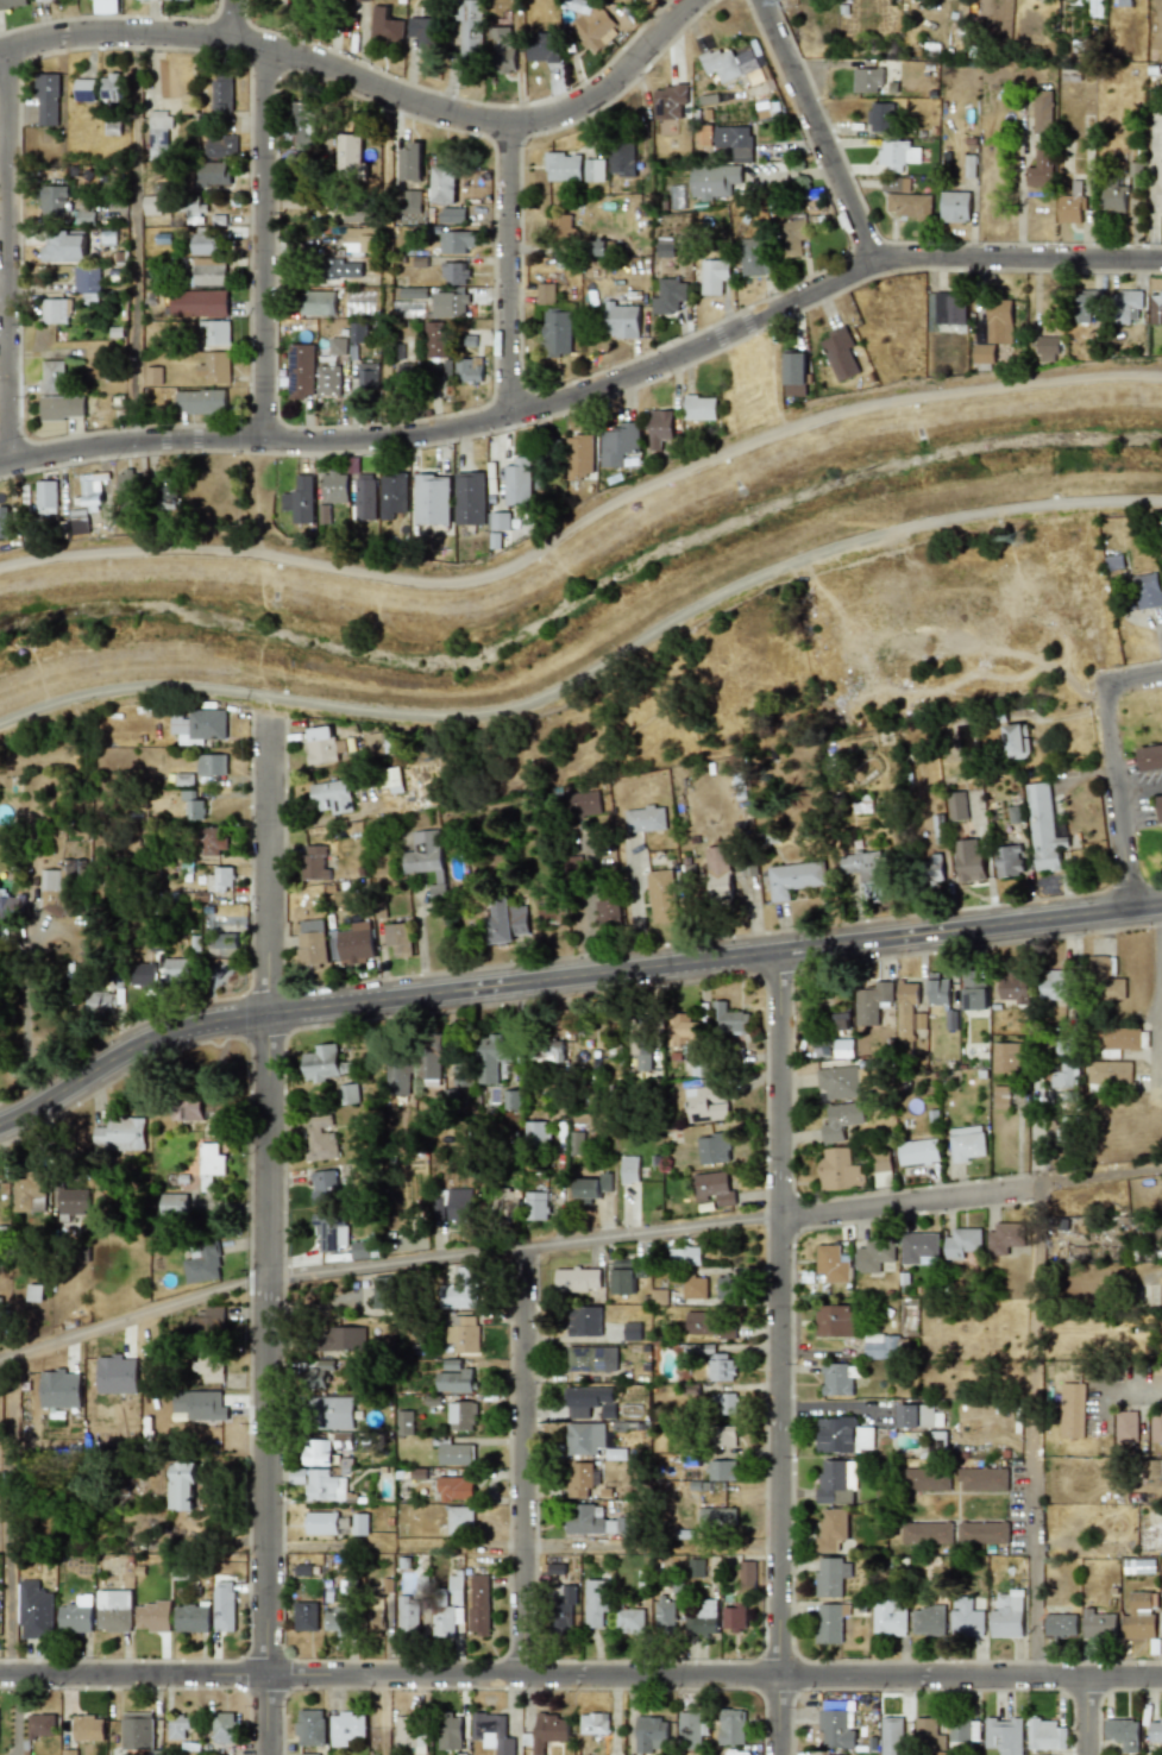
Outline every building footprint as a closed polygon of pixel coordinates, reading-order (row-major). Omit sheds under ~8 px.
[(9,11),(9,6),(26,5),(26,0),(0,0),(0,11),(9,11)] [(459,60),(474,60),(474,53),(480,54),(482,0),(475,0),(456,0),(455,20),(461,20),(459,60)] [(594,54),(611,39),(606,33),(617,24),(595,1),(568,27),(594,54)] [(388,6),(372,5),(370,39),(402,40),(403,20),(387,19),(388,6)] [(408,38),(416,39),(416,50),(435,50),(436,18),(409,18),(408,38)] [(515,73),(513,27),(491,27),(493,74),(515,73)] [(527,64),(558,63),(558,30),(526,31),(527,64)] [(706,75),(716,71),(720,83),(760,69),(752,49),(734,56),(730,46),(700,57),(706,75)] [(883,68),(853,69),(854,95),(883,94),(883,68)] [(36,125),(58,126),(59,74),(37,74),(36,125)] [(101,75),(101,100),(120,100),(120,75),(101,75)] [(212,77),(213,114),(232,114),(231,76),(212,77)] [(95,79),(75,79),(75,102),(94,102),(95,79)] [(654,87),(654,121),(682,120),(681,105),(687,105),(687,86),(654,87)] [(1051,90),(1032,91),(1033,129),(1051,128),(1051,90)] [(869,132),(890,132),(891,103),(869,102),(869,132)] [(314,104),(290,103),(289,139),(295,139),(295,146),(313,147),(314,104)] [(148,112),(148,159),(170,159),(170,112),(148,112)] [(752,162),(751,126),(714,127),(715,148),(730,147),(730,163),(752,162)] [(360,163),(361,135),(338,134),(336,172),(365,173),(366,163),(360,163)] [(205,158),(237,157),(237,135),(204,136),(205,158)] [(634,177),(634,139),(609,140),(610,178),(634,177)] [(879,169),(904,170),(905,163),(919,163),(920,147),(910,147),(910,141),(880,140),(879,169)] [(421,145),(401,145),(400,182),(420,182),(421,145)] [(1034,149),(1035,167),(1025,167),(1026,186),(1052,186),(1052,149),(1034,149)] [(545,154),(546,182),(582,181),(581,153),(545,154)] [(604,159),(583,159),(584,183),(605,182),(604,159)] [(199,178),(194,178),(193,186),(230,187),(231,163),(199,161),(199,178)] [(740,163),(691,164),(691,199),(740,198),(740,163)] [(431,203),(454,204),(455,167),(432,166),(431,203)] [(881,191),(910,191),(910,177),(881,176),(881,191)] [(1058,224),(1081,224),(1081,182),(1072,182),(1072,195),(1058,194),(1058,224)] [(41,217),(69,216),(69,186),(41,186),(41,217)] [(1103,210),(1126,210),(1126,186),(1103,186),(1103,210)] [(420,215),(421,191),(401,190),(401,214),(420,215)] [(941,223),(969,223),(970,191),(941,191),(941,223)] [(917,215),(917,222),(931,222),(932,194),(888,193),(887,214),(917,215)] [(439,222),(464,223),(465,208),(439,207),(439,222)] [(94,212),(77,212),(77,222),(94,223),(94,212)] [(368,212),(355,212),(355,218),(345,218),(345,222),(369,222),(368,212)] [(549,239),(574,238),(573,213),(548,214),(549,239)] [(802,258),(801,241),(808,241),(806,219),(775,222),(779,260),(802,258)] [(344,227),(344,252),(374,253),(374,228),(344,227)] [(192,254),(222,254),(222,229),(193,229),(192,254)] [(86,262),(85,230),(50,231),(50,246),(41,246),(42,263),(86,262)] [(439,254),(465,254),(465,247),(474,247),(475,231),(440,231),(439,254)] [(764,238),(740,239),(741,276),(765,275),(764,238)] [(658,265),(673,265),(673,244),(658,244),(658,265)] [(226,285),(226,259),(194,259),(194,285),(226,285)] [(342,259),(325,259),(325,280),(360,280),(360,263),(342,264),(342,259)] [(701,297),(721,297),(721,280),(730,280),(729,260),(701,260),(701,297)] [(467,285),(467,262),(443,262),(443,285),(467,285)] [(75,293),(82,293),(82,303),(99,303),(98,266),(74,267),(75,293)] [(651,314),(679,314),(679,302),(686,301),(686,279),(658,280),(658,297),(651,297),(651,314)] [(537,304),(555,304),(555,283),(537,284),(537,304)] [(427,287),(399,288),(400,300),(427,299),(427,287)] [(435,317),(467,316),(467,288),(434,288),(435,317)] [(170,318),(228,317),(227,290),(170,292),(170,318)] [(334,290),(302,291),(302,317),(335,316),(334,290)] [(1091,324),(1091,308),(1101,308),(1100,290),(1073,290),(1073,324),(1091,324)] [(935,335),(965,335),(964,291),(935,292),(935,335)] [(1142,291),(1112,291),(1113,323),(1138,323),(1138,309),(1142,309),(1142,291)] [(1161,326),(1161,292),(1150,292),(1150,325),(1161,326)] [(1010,300),(987,300),(986,343),(1010,343),(1010,300)] [(424,302),(392,301),(392,316),(423,317),(424,302)] [(639,306),(614,306),(615,301),(605,301),(604,334),(614,334),(614,339),(638,339),(639,306)] [(571,310),(542,310),(543,358),(571,358),(571,310)] [(230,345),(229,320),(205,321),(206,346),(230,345)] [(351,345),(367,345),(368,323),(352,322),(351,345)] [(423,359),(448,360),(449,323),(424,322),(423,359)] [(838,383),(860,373),(849,349),(854,347),(845,327),(818,339),(838,383)] [(1057,336),(1037,337),(1038,362),(1057,361),(1057,336)] [(345,355),(346,338),(329,337),(329,354),(345,355)] [(314,344),(288,344),(287,399),(313,399),(314,344)] [(973,363),(1009,363),(1009,344),(973,344),(973,363)] [(230,352),(206,351),(206,365),(197,365),(197,376),(206,376),(205,384),(229,385),(230,352)] [(805,386),(805,353),(784,353),(784,386),(805,386)] [(482,359),(456,358),(455,383),(481,384),(482,359)] [(41,393),(64,393),(64,360),(41,360),(41,393)] [(377,388),(377,362),(357,363),(358,388),(377,388)] [(340,397),(339,365),(316,366),(317,398),(340,397)] [(145,384),(161,384),(161,367),(145,367),(145,384)] [(177,390),(176,412),(226,413),(226,391),(177,390)] [(40,397),(41,420),(85,419),(84,395),(40,397)] [(684,422),(716,421),(716,396),(684,396),(684,422)] [(672,440),(672,410),(648,411),(649,451),(662,450),(662,440),(672,440)] [(639,422),(619,422),(618,428),(601,427),(600,470),(623,470),(623,456),(639,456),(639,422)] [(594,436),(568,435),(567,481),(583,481),(583,473),(592,474),(594,436)] [(504,466),(505,513),(486,513),(487,531),(530,531),(528,457),(514,457),(514,466),(504,466)] [(117,500),(134,501),(135,471),(118,471),(117,500)] [(405,514),(406,473),(380,472),(380,521),(392,521),(392,514),(405,514)] [(485,472),(456,472),(455,527),(484,528),(485,472)] [(347,473),(321,473),(320,523),(331,523),(331,506),(346,506),(347,473)] [(80,474),(81,506),(101,505),(100,474),(80,474)] [(355,520),(375,520),(374,474),(354,474),(355,520)] [(281,492),(281,511),(292,511),(292,525),(312,525),(313,475),(296,475),(295,492),(281,492)] [(415,527),(449,527),(450,475),(415,475),(415,527)] [(172,479),(156,479),(157,508),(174,508),(172,479)] [(56,515),(56,481),(36,481),(36,516),(56,515)] [(70,510),(70,534),(86,534),(85,510),(70,510)] [(1134,575),(1136,609),(1161,607),(1158,573),(1134,575)] [(169,734),(178,734),(178,745),(189,745),(189,740),(225,739),(224,710),(188,710),(188,716),(169,716),(169,734)] [(1028,724),(1004,725),(1006,759),(1029,758),(1028,724)] [(346,740),(333,742),(330,725),(304,729),(309,765),(349,759),(346,740)] [(366,734),(368,757),(392,754),(390,731),(366,734)] [(1138,748),(1140,771),(1161,769),(1161,745),(1138,748)] [(226,755),(197,754),(197,774),(225,775),(226,755)] [(379,788),(389,787),(389,794),(401,792),(399,767),(377,769),(379,788)] [(313,812),(331,810),(331,814),(351,812),(348,780),(310,784),(313,812)] [(1035,872),(1061,869),(1059,849),(1069,848),(1067,837),(1055,838),(1049,782),(1026,784),(1035,872)] [(600,815),(599,791),(564,794),(566,817),(600,815)] [(947,793),(949,821),(966,820),(965,792),(947,793)] [(187,819),(203,819),(203,800),(186,800),(187,819)] [(626,832),(665,830),(664,807),(625,809),(626,832)] [(199,853),(225,854),(226,828),(200,827),(199,853)] [(403,874),(435,872),(436,885),(430,885),(431,902),(444,901),(439,830),(411,832),(413,851),(401,852),(403,874)] [(984,879),(978,838),(952,842),(959,883),(984,879)] [(994,847),(996,877),(1022,875),(1020,845),(994,847)] [(302,880),(329,880),(329,869),(325,869),(325,846),(302,846),(302,880)] [(707,847),(709,903),(731,902),(730,846),(707,847)] [(839,855),(842,875),(859,874),(862,898),(886,895),(882,851),(839,855)] [(923,882),(942,881),(941,855),(922,856),(923,882)] [(41,914),(77,914),(77,860),(60,860),(60,891),(41,891),(41,914)] [(768,867),(771,902),(790,901),(789,889),(826,885),(823,861),(768,867)] [(232,867),(213,868),(213,875),(206,875),(207,890),(232,889),(232,867)] [(40,890),(59,889),(59,870),(40,870),(40,890)] [(648,871),(650,923),(676,922),(673,870),(648,871)] [(7,890),(0,890),(0,918),(22,920),(24,896),(7,895),(7,890)] [(525,906),(509,908),(508,897),(491,899),(494,917),(486,918),(489,944),(513,942),(512,934),(528,932),(525,906)] [(620,929),(619,900),(595,900),(597,930),(620,929)] [(322,918),(295,922),(301,966),(327,963),(322,918)] [(331,960),(340,959),(341,963),(373,961),(370,921),(350,923),(351,930),(329,932),(331,960)] [(383,925),(385,947),(393,946),(394,958),(411,956),(407,923),(383,925)] [(236,933),(218,934),(218,949),(237,948),(236,933)] [(1125,1000),(1125,978),(1114,978),(1114,956),(1089,956),(1089,977),(1096,978),(1095,999),(1125,1000)] [(189,959),(164,958),(164,978),(189,979),(189,959)] [(154,964),(132,963),(131,987),(153,988),(154,964)] [(1069,1000),(1070,970),(1040,969),(1039,999),(1069,1000)] [(1028,1005),(1028,972),(1000,971),(999,999),(1016,1000),(1016,1005),(1028,1005)] [(987,1009),(985,976),(963,976),(964,1010),(987,1009)] [(948,980),(928,980),(928,1005),(949,1005),(948,980)] [(893,982),(875,981),(875,990),(855,990),(855,1025),(878,1026),(878,1002),(893,1003),(893,982)] [(916,983),(898,982),(897,1048),(912,1048),(912,1029),(925,1029),(925,1013),(916,1013),(916,983)] [(113,1004),(123,1004),(122,983),(86,985),(87,1013),(113,1011),(113,1004)] [(726,1001),(713,1001),(714,1034),(749,1033),(749,1012),(726,1012),(726,1001)] [(697,1022),(690,1021),(690,1014),(668,1013),(667,1046),(696,1047),(697,1022)] [(1139,1050),(1140,1027),(1097,1027),(1097,1049),(1139,1050)] [(628,1054),(636,1055),(636,1071),(650,1071),(651,1032),(628,1031),(628,1054)] [(418,1035),(420,1080),(442,1080),(440,1034),(418,1035)] [(498,1084),(498,1073),(505,1073),(505,1063),(509,1063),(509,1036),(479,1036),(478,1083),(498,1084)] [(563,1039),(538,1040),(538,1062),(563,1062),(563,1039)] [(339,1063),(336,1043),(314,1046),(315,1053),(303,1054),(306,1081),(352,1076),(350,1062),(339,1063)] [(992,1072),(1020,1072),(1020,1043),(993,1043),(992,1072)] [(1131,1087),(1132,1062),(1088,1061),(1087,1086),(1131,1087)] [(386,1064),(386,1095),(409,1095),(409,1063),(386,1064)] [(1075,1089),(1075,1066),(1060,1065),(1060,1073),(1050,1073),(1050,1089),(1075,1089)] [(816,1068),(817,1090),(826,1089),(826,1099),(859,1099),(858,1067),(816,1068)] [(339,1085),(340,1104),(358,1103),(357,1084),(339,1085)] [(685,1088),(687,1122),(728,1120),(725,1085),(685,1088)] [(1008,1109),(1009,1087),(993,1086),(993,1108),(1008,1109)] [(505,1110),(521,1110),(521,1091),(505,1091),(505,1110)] [(173,1121),(204,1122),(205,1114),(222,1114),(223,1096),(174,1094),(173,1121)] [(863,1123),(862,1102),(825,1106),(827,1124),(819,1125),(821,1143),(843,1141),(841,1125),(863,1123)] [(306,1116),(308,1161),(336,1160),(334,1115),(306,1116)] [(93,1150),(144,1150),(144,1118),(107,1117),(107,1127),(94,1127),(93,1150)] [(550,1122),(525,1122),(526,1146),(551,1146),(550,1122)] [(952,1161),(986,1158),(983,1125),(949,1129),(952,1161)] [(570,1155),(583,1155),(584,1132),(570,1132),(570,1155)] [(728,1134),(697,1135),(698,1164),(730,1163),(728,1134)] [(898,1165),(939,1163),(938,1140),(897,1141),(898,1165)] [(218,1143),(199,1143),(200,1192),(212,1191),(212,1175),(225,1175),(225,1154),(219,1154),(218,1143)] [(850,1148),(818,1149),(820,1190),(862,1188),(861,1164),(851,1165),(850,1148)] [(872,1152),(874,1172),(895,1170),(893,1150),(872,1152)] [(638,1183),(638,1156),(620,1157),(621,1184),(638,1183)] [(309,1173),(314,1203),(339,1199),(335,1169),(309,1173)] [(13,1171),(12,1211),(44,1213),(45,1208),(32,1207),(32,1198),(45,1198),(46,1172),(13,1171)] [(715,1198),(716,1206),(735,1204),(734,1191),(728,1192),(726,1171),(691,1175),(694,1201),(715,1198)] [(575,1198),(599,1199),(599,1192),(611,1192),(611,1173),(599,1173),(599,1179),(575,1179),(575,1198)] [(68,1214),(88,1214),(88,1189),(58,1189),(57,1221),(68,1222),(68,1214)] [(432,1218),(445,1218),(446,1223),(469,1223),(469,1189),(431,1189),(432,1218)] [(548,1192),(526,1192),(525,1220),(547,1221),(548,1192)] [(338,1213),(316,1214),(317,1252),(338,1252),(338,1246),(348,1246),(347,1222),(338,1223),(338,1213)] [(987,1231),(987,1255),(1007,1255),(1007,1247),(1023,1247),(1024,1223),(995,1223),(994,1231),(987,1231)] [(981,1229),(946,1229),(946,1259),(963,1259),(963,1251),(981,1252),(981,1229)] [(937,1233),(901,1233),(901,1264),(936,1265),(937,1233)] [(893,1262),(894,1238),(865,1238),(865,1247),(856,1247),(856,1272),(879,1272),(879,1261),(893,1262)] [(183,1260),(186,1283),(220,1278),(215,1240),(199,1242),(202,1258),(183,1260)] [(352,1259),(379,1257),(377,1240),(351,1243),(352,1259)] [(849,1282),(848,1254),(839,1254),(839,1245),(816,1245),(816,1274),(825,1274),(825,1282),(849,1282)] [(701,1247),(668,1247),(668,1265),(700,1265),(701,1247)] [(611,1261),(612,1294),(634,1294),(634,1278),(646,1278),(646,1260),(611,1261)] [(478,1308),(477,1266),(456,1266),(456,1285),(440,1286),(440,1308),(478,1308)] [(599,1269),(555,1269),(555,1291),(599,1291),(599,1269)] [(393,1276),(372,1277),(374,1309),(394,1308),(393,1276)] [(717,1276),(716,1302),(737,1303),(738,1277),(717,1276)] [(682,1299),(707,1298),(707,1277),(682,1277),(682,1299)] [(43,1285),(27,1284),(27,1301),(42,1302),(43,1285)] [(650,1289),(650,1305),(667,1304),(666,1289),(650,1289)] [(816,1336),(853,1337),(853,1306),(816,1305),(816,1336)] [(233,1322),(233,1306),(204,1306),(204,1313),(190,1314),(190,1334),(223,1334),(223,1322),(233,1322)] [(601,1336),(600,1306),(568,1307),(568,1336),(601,1336)] [(735,1335),(735,1319),(720,1319),(720,1312),(686,1312),(686,1336),(735,1335)] [(478,1317),(452,1316),(452,1327),(446,1326),(445,1342),(455,1343),(454,1352),(477,1353),(478,1317)] [(640,1323),(623,1323),(623,1340),(640,1341),(640,1323)] [(321,1327),(320,1350),(362,1351),(362,1327),(321,1327)] [(864,1358),(898,1359),(899,1335),(864,1334),(864,1358)] [(616,1372),(617,1347),(567,1346),(566,1371),(616,1372)] [(710,1381),(732,1381),(732,1354),(710,1353),(710,1381)] [(97,1356),(97,1393),(137,1392),(136,1359),(120,1359),(120,1356),(97,1356)] [(472,1369),(460,1369),(460,1360),(444,1360),(444,1372),(436,1372),(436,1393),(472,1392),(472,1369)] [(851,1395),(850,1363),(822,1364),(823,1396),(851,1395)] [(308,1368),(307,1388),(325,1389),(326,1369),(308,1368)] [(40,1370),(41,1408),(80,1407),(79,1373),(65,1373),(65,1370),(40,1370)] [(1059,1438),(1083,1438),(1084,1384),(1060,1383),(1059,1438)] [(613,1387),(564,1388),(565,1419),(589,1418),(589,1407),(601,1407),(601,1418),(614,1418),(613,1387)] [(174,1412),(188,1412),(188,1420),(227,1419),(227,1407),(221,1407),(221,1392),(174,1392),(174,1412)] [(738,1414),(737,1393),(717,1393),(717,1415),(738,1414)] [(353,1397),(317,1397),(316,1429),(353,1430),(353,1397)] [(451,1431),(476,1430),(475,1401),(450,1402),(451,1431)] [(897,1428),(934,1427),(934,1404),(897,1405),(897,1428)] [(412,1435),(412,1411),(396,1411),(396,1434),(412,1435)] [(1115,1443),(1137,1443),(1136,1411),(1115,1412),(1115,1443)] [(1149,1411),(1150,1443),(1161,1443),(1161,1411),(1149,1411)] [(815,1451),(872,1452),(873,1427),(855,1427),(856,1418),(815,1417),(815,1451)] [(604,1453),(604,1423),(566,1424),(567,1454),(604,1453)] [(713,1447),(736,1448),(736,1426),(714,1425),(713,1447)] [(945,1431),(927,1432),(928,1455),(946,1454),(945,1431)] [(350,1448),(350,1434),(334,1433),(334,1447),(350,1448)] [(331,1440),(305,1440),(304,1465),(330,1466),(331,1440)] [(438,1465),(473,1465),(473,1444),(438,1444),(438,1465)] [(626,1449),(605,1448),(605,1459),(626,1460),(626,1449)] [(854,1460),(822,1461),(822,1473),(817,1473),(817,1503),(855,1503),(854,1460)] [(736,1480),(736,1461),(707,1461),(707,1480),(736,1480)] [(568,1497),(587,1498),(587,1487),(596,1487),(596,1463),(568,1462),(568,1497)] [(194,1510),(195,1463),(172,1463),(171,1510),(194,1510)] [(329,1470),(289,1468),(289,1484),(307,1484),(306,1500),(345,1501),(346,1477),(329,1477),(329,1470)] [(950,1491),(950,1469),(905,1468),(905,1491),(950,1491)] [(1009,1468),(959,1468),(959,1492),(1009,1492),(1009,1468)] [(473,1478),(438,1478),(438,1500),(473,1501),(473,1478)] [(568,1534),(634,1533),(634,1518),(602,1519),(602,1504),(568,1505),(568,1534)] [(472,1532),(474,1507),(448,1506),(447,1531),(472,1532)] [(698,1530),(736,1528),(735,1507),(697,1509),(698,1530)] [(839,1552),(839,1540),(847,1540),(846,1508),(817,1509),(818,1552),(839,1552)] [(307,1533),(336,1534),(336,1513),(308,1512),(307,1533)] [(368,1535),(368,1514),(352,1514),(352,1535),(368,1535)] [(952,1544),(952,1522),(901,1523),(901,1545),(952,1544)] [(1008,1522),(957,1523),(958,1544),(1009,1543),(1008,1522)] [(816,1597),(842,1597),(842,1578),(851,1579),(851,1560),(816,1559),(816,1597)] [(1123,1560),(1123,1573),(1154,1573),(1154,1559),(1123,1560)] [(703,1560),(688,1560),(688,1577),(704,1577),(703,1560)] [(754,1561),(739,1561),(739,1592),(754,1591),(754,1561)] [(470,1574),(468,1637),(488,1637),(489,1575),(470,1574)] [(462,1575),(446,1575),(446,1606),(462,1606),(462,1575)] [(39,1580),(19,1580),(20,1638),(53,1637),(52,1591),(39,1591),(39,1580)] [(608,1580),(583,1581),(584,1628),(602,1628),(602,1612),(609,1612),(608,1580)] [(234,1631),(233,1584),(213,1585),(214,1631),(234,1631)] [(573,1585),(553,1585),(551,1635),(571,1635),(573,1585)] [(990,1637),(1022,1637),(1023,1589),(1008,1589),(1008,1594),(996,1594),(996,1611),(991,1611),(990,1637)] [(131,1591),(97,1590),(96,1631),(130,1632),(131,1591)] [(1122,1639),(1154,1638),(1154,1609),(1157,1609),(1156,1592),(1129,1592),(1129,1615),(1121,1615),(1122,1639)] [(419,1605),(411,1604),(411,1596),(399,1595),(398,1632),(418,1633),(419,1605)] [(972,1597),(953,1597),(953,1609),(951,1609),(951,1635),(983,1635),(984,1610),(971,1610),(972,1597)] [(655,1632),(674,1633),(675,1599),(656,1598),(655,1632)] [(905,1636),(906,1599),(874,1598),(873,1635),(905,1636)] [(716,1599),(700,1599),(700,1617),(684,1617),(684,1634),(716,1634),(716,1599)] [(294,1631),(317,1630),(317,1602),(294,1602),(294,1631)] [(722,1630),(745,1630),(746,1602),(732,1602),(732,1608),(722,1608),(722,1630)] [(136,1630),(170,1631),(170,1603),(137,1603),(136,1630)] [(849,1604),(817,1604),(817,1644),(842,1644),(842,1616),(849,1616),(849,1604)] [(91,1605),(58,1606),(59,1632),(91,1632),(91,1605)] [(176,1632),(209,1632),(208,1605),(175,1606),(176,1632)] [(432,1636),(454,1637),(454,1624),(462,1624),(462,1607),(433,1606),(432,1636)] [(912,1607),(913,1636),(945,1635),(945,1606),(912,1607)] [(383,1630),(383,1608),(365,1607),(365,1629),(383,1630)] [(348,1636),(349,1608),(325,1608),(325,1630),(338,1631),(337,1636),(348,1636)] [(1093,1614),(1093,1608),(1082,1608),(1083,1639),(1116,1638),(1116,1614),(1093,1614)] [(644,1609),(615,1609),(615,1632),(643,1633),(644,1609)] [(1076,1614),(1044,1614),(1044,1636),(1076,1636),(1076,1614)] [(854,1730),(846,1730),(846,1701),(820,1700),(819,1731),(823,1731),(822,1747),(854,1748),(854,1730)] [(719,1745),(744,1745),(745,1710),(720,1709),(719,1745)] [(323,1747),(324,1710),(299,1710),(297,1746),(323,1747)] [(234,1712),(212,1713),(213,1743),(234,1743),(234,1712)] [(700,1712),(678,1712),(679,1750),(701,1750),(700,1712)] [(152,1713),(122,1713),(122,1750),(153,1750),(152,1713)] [(54,1737),(54,1714),(28,1714),(27,1737),(54,1737)] [(365,1714),(330,1714),(330,1747),(347,1747),(347,1739),(365,1739),(365,1714)] [(472,1714),(472,1740),(482,1740),(482,1748),(495,1749),(495,1754),(514,1754),(514,1738),(505,1737),(505,1714),(472,1714)] [(580,1734),(608,1734),(608,1714),(580,1714),(580,1734)] [(185,1739),(185,1729),(189,1729),(189,1715),(168,1716),(169,1740),(185,1739)] [(439,1750),(462,1750),(461,1715),(438,1715),(439,1750)] [(543,1741),(567,1741),(567,1715),(534,1715),(534,1754),(543,1754),(543,1741)] [(74,1741),(104,1741),(104,1717),(74,1716),(74,1741)] [(425,1752),(424,1716),(395,1717),(396,1753),(425,1752)] [(636,1753),(661,1753),(661,1740),(667,1740),(667,1717),(635,1718),(636,1753)] [(880,1718),(881,1754),(903,1754),(903,1717),(880,1718)] [(915,1718),(916,1751),(945,1750),(945,1735),(937,1735),(936,1718),(915,1718)] [(971,1718),(949,1718),(950,1747),(971,1746),(971,1718)] [(999,1748),(999,1754),(1021,1754),(1022,1719),(985,1719),(985,1748),(999,1748)] [(1028,1749),(1066,1750),(1067,1727),(1057,1727),(1057,1720),(1028,1719),(1028,1749)] [(1137,1720),(1104,1720),(1105,1741),(1122,1741),(1122,1753),(1138,1753),(1137,1720)] [(1161,1743),(1161,1721),(1149,1721),(1149,1743),(1161,1743)]
